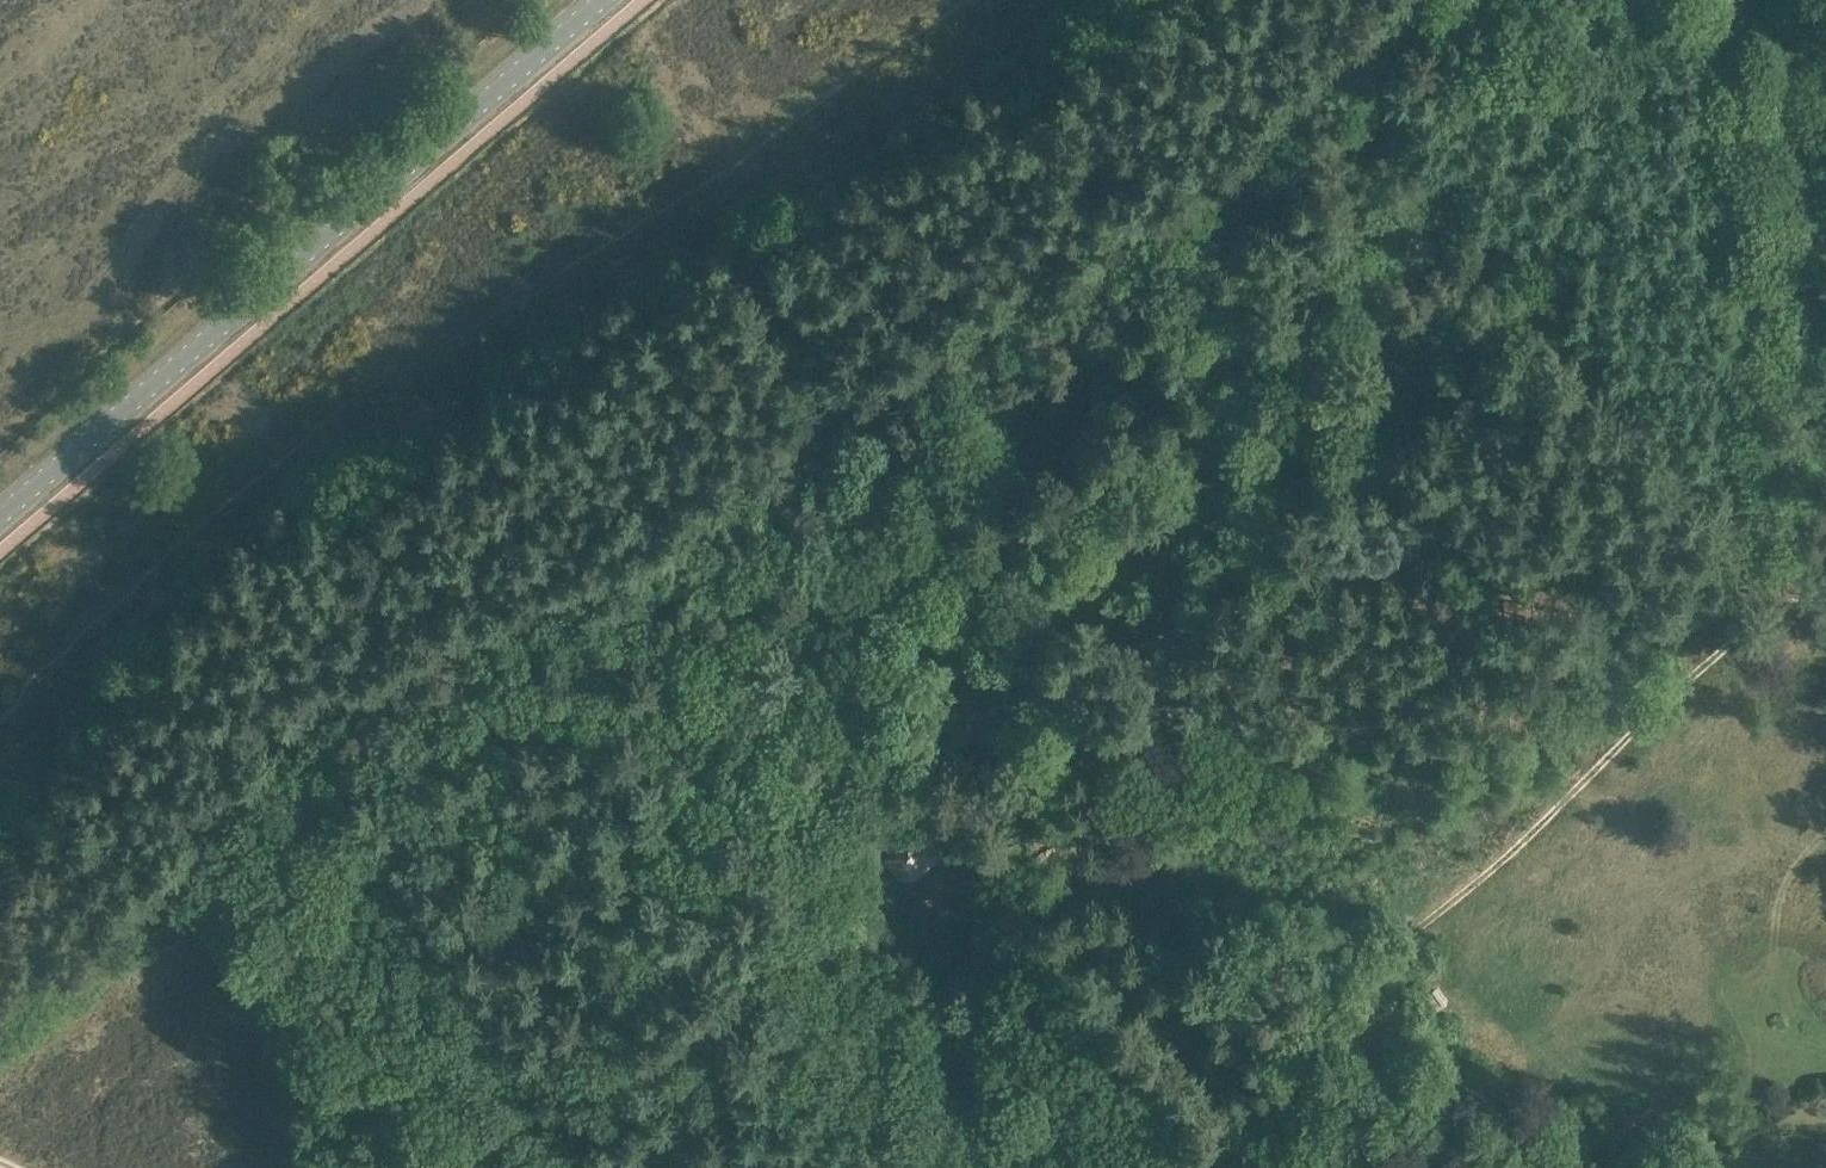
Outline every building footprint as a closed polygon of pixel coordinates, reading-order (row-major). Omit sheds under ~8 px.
[(922,818),(885,846),(890,852),(883,857),(897,877),(913,879),(947,853),(922,818)]
